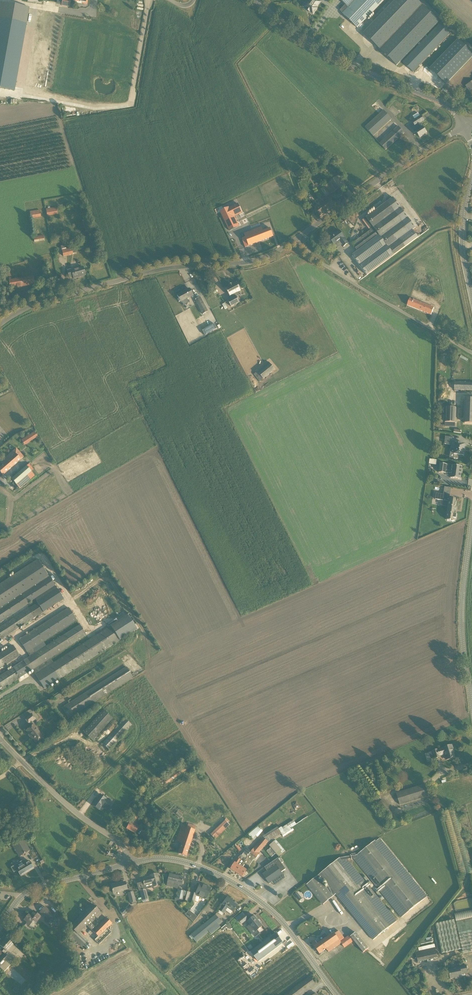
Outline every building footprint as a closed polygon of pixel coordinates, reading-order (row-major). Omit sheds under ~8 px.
[(303,7),(313,14),(317,9),(316,8),(317,7),(321,2),(318,0),(310,0),(309,1),(309,2),(308,2),(303,7)] [(348,8),(345,5),(340,11),(343,13),(342,14),(357,28),(384,0),(356,0),(348,8)] [(380,50),(423,7),(417,0),(396,0),(363,34),(380,50)] [(26,26),(27,21),(29,8),(0,3),(0,5),(0,88),(14,91),(26,26)] [(423,7),(380,50),(396,66),(439,22),(423,7)] [(446,26),(445,27),(441,23),(403,62),(413,72),(449,35),(451,33),(447,29),(448,27),(446,26)] [(430,69),(445,84),(471,57),(471,53),(458,40),(430,69)] [(384,110),(365,127),(373,136),(392,119),(384,110)] [(418,113),(415,115),(420,123),(424,121),(421,116),(420,117),(418,113)] [(423,127),(420,123),(415,115),(413,116),(414,119),(412,121),(415,126),(411,128),(414,133),(416,132),(420,138),(427,133),(423,127)] [(398,127),(380,144),(386,150),(404,133),(398,127)] [(269,195),(289,186),(286,179),(266,188),(269,195)] [(333,193),(339,190),(333,181),(327,185),(333,193)] [(324,203),(315,209),(320,216),(334,206),(328,197),(323,201),(324,203)] [(367,275),(418,238),(412,230),(415,228),(393,198),(363,220),(371,230),(352,244),(355,249),(356,248),(359,251),(352,255),(367,275)] [(230,208),(220,212),(223,218),(229,231),(230,230),(235,228),(239,226),(237,221),(235,216),(242,213),(242,211),(239,206),(238,204),(230,208)] [(45,207),(47,216),(57,214),(56,207),(50,208),(50,207),(45,207)] [(41,217),(40,210),(30,211),(31,219),(41,217)] [(245,237),(242,239),(245,248),(273,237),(270,228),(263,231),(262,227),(244,234),(245,237)] [(344,238),(339,231),(335,234),(336,234),(330,239),(334,245),(339,241),(343,247),(348,243),(344,238)] [(63,256),(76,253),(74,247),(66,249),(65,245),(60,246),(63,256)] [(421,268),(424,261),(419,258),(415,266),(421,268)] [(67,271),(67,272),(69,277),(70,278),(73,277),(74,279),(85,275),(83,267),(74,270),(74,268),(71,269),(67,270),(67,271)] [(399,270),(391,291),(400,294),(408,274),(399,270)] [(406,286),(412,289),(418,275),(412,273),(406,286)] [(9,278),(9,280),(10,288),(35,284),(33,276),(11,279),(11,277),(9,278)] [(241,290),(242,289),(240,285),(238,286),(237,283),(233,285),(232,284),(229,286),(229,287),(226,289),(230,296),(232,299),(228,301),(231,307),(240,302),(236,295),(238,294),(237,292),(241,290)] [(416,300),(415,301),(422,305),(421,307),(422,307),(421,309),(420,308),(420,309),(427,313),(427,312),(427,309),(427,308),(437,314),(441,307),(434,302),(440,292),(433,288),(425,300),(418,296),(417,298),(418,299),(417,300),(416,300)] [(181,302),(193,296),(189,289),(177,295),(181,302)] [(202,314),(208,311),(200,297),(194,300),(202,314)] [(201,331),(204,336),(217,329),(214,324),(201,331)] [(263,379),(275,370),(269,362),(257,371),(257,372),(254,374),(260,382),(263,379)] [(441,418),(442,404),(434,404),(433,417),(441,418)] [(445,407),(445,423),(455,423),(456,408),(445,407)] [(24,445),(37,436),(35,432),(21,441),(24,445)] [(455,450),(453,458),(458,459),(458,455),(460,455),(459,456),(463,456),(464,456),(465,449),(465,445),(462,444),(459,443),(459,444),(453,443),(454,438),(446,437),(445,444),(452,445),(451,449),(455,450)] [(0,468),(0,473),(2,475),(23,457),(16,449),(1,462),(3,465),(0,468)] [(34,469),(30,463),(11,479),(19,489),(35,475),(31,472),(34,469)] [(462,467),(452,466),(447,465),(440,464),(439,473),(445,474),(446,471),(451,472),(450,478),(460,480),(462,467)] [(447,499),(447,496),(436,494),(435,500),(448,502),(446,520),(447,520),(447,521),(453,522),(453,521),(454,521),(455,519),(456,519),(456,515),(455,515),(456,512),(455,512),(455,509),(456,509),(456,507),(455,507),(455,503),(454,503),(455,500),(449,499),(447,499)] [(55,586),(37,560),(0,584),(0,623),(55,586)] [(43,612),(64,599),(56,588),(36,602),(37,603),(0,628),(0,640),(43,612)] [(20,678),(27,674),(32,670),(44,689),(120,641),(137,630),(134,625),(136,624),(130,614),(128,615),(127,615),(110,626),(53,663),(51,658),(70,645),(86,635),(80,625),(64,635),(46,646),(43,642),(77,620),(68,608),(19,640),(30,657),(20,663),(13,668),(0,676),(0,691),(20,678)] [(5,665),(19,656),(13,646),(0,654),(0,668),(5,665)] [(62,708),(68,718),(133,677),(126,667),(62,708)] [(84,732),(92,740),(94,742),(96,740),(94,739),(113,718),(104,710),(84,732)] [(44,737),(32,722),(35,719),(31,714),(25,719),(29,724),(30,724),(32,726),(26,731),(36,743),(44,737)] [(106,753),(131,725),(125,719),(100,747),(106,753)] [(452,745),(443,748),(438,750),(433,751),(435,758),(440,757),(439,755),(444,753),(447,760),(455,758),(453,750),(454,750),(452,745)] [(189,762),(163,780),(165,784),(192,766),(189,762)] [(400,805),(429,796),(425,785),(396,793),(400,805)] [(106,799),(100,795),(92,805),(99,810),(102,806),(108,811),(113,804),(106,799)] [(382,800),(376,805),(387,818),(392,813),(382,800)] [(131,820),(126,829),(135,834),(139,827),(134,824),(141,812),(133,807),(127,818),(131,820)] [(152,833),(166,814),(161,810),(147,829),(152,833)] [(306,813),(302,815),(281,828),(282,829),(279,830),(277,827),(262,836),(263,838),(263,837),(269,842),(281,834),(292,827),(297,824),(296,824),(304,819),(308,817),(306,813)] [(225,820),(210,834),(215,839),(230,825),(225,820)] [(181,843),(178,854),(186,856),(196,826),(188,824),(187,828),(182,826),(177,841),(181,843)] [(297,824),(292,827),(281,834),(283,837),(294,830),(298,827),(297,824)] [(248,834),(255,840),(262,831),(257,827),(248,834)] [(263,838),(254,848),(248,855),(237,873),(243,877),(250,866),(249,866),(253,860),(256,859),(260,853),(259,852),(269,842),(263,837),(263,838)] [(345,857),(347,859),(353,858),(401,917),(427,897),(380,838),(376,841),(375,841),(357,855),(345,857)] [(19,857),(30,851),(23,840),(13,846),(19,857)] [(271,847),(276,853),(279,856),(283,852),(285,851),(276,840),(274,841),(269,845),(271,847)] [(231,869),(237,873),(248,855),(244,852),(241,857),(240,856),(238,858),(231,869)] [(307,885),(323,905),(336,894),(373,940),(397,921),(347,859),(345,857),(340,858),(307,885)] [(272,882),(283,874),(281,872),(286,869),(282,863),(284,862),(281,858),(279,859),(278,858),(265,867),(267,871),(263,874),(269,884),(272,882)] [(21,876),(26,873),(34,869),(29,861),(26,863),(24,864),(22,861),(17,864),(11,868),(14,872),(17,870),(21,876)] [(142,879),(144,886),(152,884),(153,887),(160,885),(157,874),(152,875),(153,876),(142,879)] [(173,883),(181,885),(183,877),(169,874),(167,882),(168,882),(167,886),(172,887),(173,883)] [(127,889),(125,882),(115,885),(115,884),(111,885),(113,893),(127,889)] [(195,894),(191,893),(189,902),(193,904),(196,895),(199,897),(201,893),(207,896),(208,896),(209,896),(211,897),(212,893),(209,892),(211,888),(207,887),(199,884),(196,891),(195,894)] [(233,912),(237,906),(232,902),(233,901),(227,897),(222,904),(223,905),(219,910),(223,913),(227,908),(233,912)] [(70,927),(74,931),(70,936),(84,949),(87,946),(85,944),(86,943),(77,934),(95,916),(97,919),(102,914),(100,912),(92,905),(70,927)] [(58,918),(52,913),(48,910),(44,907),(40,912),(44,915),(48,918),(45,922),(50,927),(58,918)] [(454,913),(456,920),(454,920),(435,924),(442,953),(460,949),(460,948),(462,948),(463,954),(471,952),(471,910),(454,913)] [(41,917),(37,914),(33,911),(29,915),(28,915),(24,920),(22,923),(25,925),(26,924),(29,926),(33,921),(36,923),(41,917)] [(237,917),(239,920),(242,924),(248,919),(245,915),(243,912),(237,917)] [(197,917),(193,913),(189,919),(193,922),(197,917)] [(220,927),(218,925),(221,922),(215,915),(190,935),(196,942),(209,932),(211,935),(220,927)] [(250,925),(247,928),(251,932),(254,929),(256,932),(263,926),(260,923),(259,923),(257,921),(258,920),(255,916),(248,922),(250,925)] [(106,918),(96,928),(92,924),(88,927),(93,931),(98,937),(95,940),(99,944),(111,932),(107,928),(112,924),(106,918)] [(339,931),(335,934),(334,932),(318,944),(317,942),(316,943),(315,942),(312,944),(314,946),(319,954),(326,949),(328,952),(341,943),(344,948),(354,941),(363,953),(368,949),(356,933),(351,937),(350,938),(348,935),(345,938),(339,931)] [(283,943),(276,933),(250,952),(258,962),(283,943)] [(7,952),(8,952),(5,955),(4,954),(0,959),(0,968),(4,971),(10,965),(9,963),(20,951),(6,939),(0,945),(4,949),(7,952)] [(435,947),(419,951),(415,952),(418,962),(437,958),(435,947)] [(75,972),(71,965),(64,969),(68,976),(75,972)] [(467,973),(466,965),(458,967),(459,968),(449,971),(450,979),(458,978),(462,977),(461,974),(467,973)] [(285,994),(302,994),(316,985),(310,977),(285,994)]
